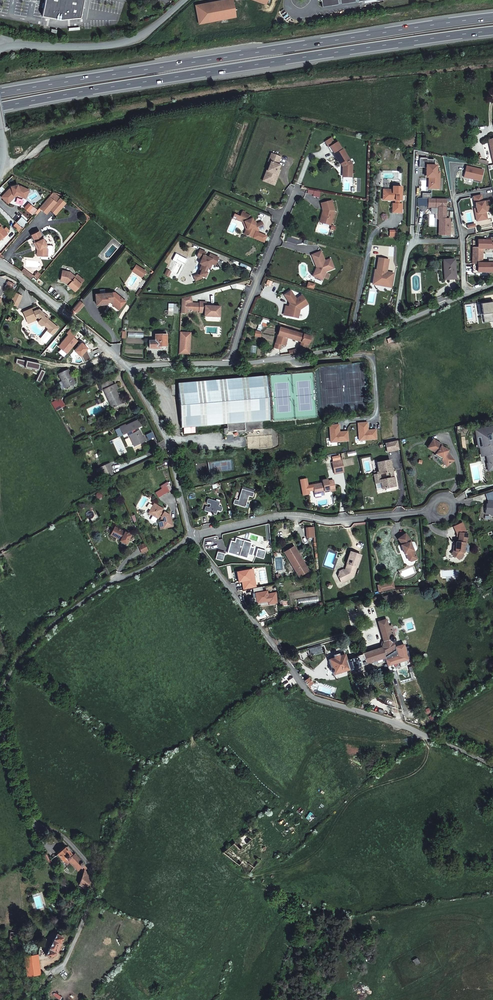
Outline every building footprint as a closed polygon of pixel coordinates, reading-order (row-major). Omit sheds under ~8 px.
[(44,2),(41,19),(59,23),(61,22),(78,20),(81,4),(82,0),(44,0),(44,2)] [(232,0),(225,0),(195,5),(198,23),(235,17),(232,0)] [(352,164),(343,149),(335,154),(340,163),(341,163),(343,167),(343,173),(352,173),(352,164)] [(269,161),(271,161),(268,170),(265,177),(271,179),(272,181),(275,182),(278,174),(277,174),(278,169),(280,165),(278,164),(281,156),(272,153),(269,161)] [(12,185),(3,195),(9,201),(14,196),(18,195),(25,200),(33,192),(22,184),(20,184),(20,182),(14,183),(14,185),(12,185)] [(391,185),(391,189),(382,189),(382,195),(387,195),(389,197),(389,199),(395,199),(394,202),(392,202),(392,212),(401,212),(401,202),(398,202),(398,199),(400,199),(401,185),(391,185)] [(54,191),(42,207),(49,213),(58,202),(62,205),(65,200),(54,191)] [(323,210),(321,215),(323,215),(321,222),(330,225),(334,210),(332,200),(321,203),(323,210)] [(31,201),(28,206),(36,213),(40,209),(31,201)] [(242,211),(238,220),(243,221),(244,225),(245,225),(247,229),(245,234),(252,237),(255,231),(257,230),(264,228),(262,221),(255,224),(252,218),(251,218),(249,215),(242,211)] [(34,231),(44,219),(36,213),(26,225),(34,231)] [(1,241),(9,234),(0,223),(0,240),(1,241)] [(41,249),(41,255),(49,256),(50,248),(48,245),(41,231),(33,235),(37,242),(41,249)] [(474,239),(474,246),(480,247),(492,248),(492,243),(492,241),(489,241),(489,242),(488,242),(488,240),(474,239)] [(201,260),(202,260),(201,264),(199,270),(201,271),(199,275),(205,278),(207,273),(206,272),(208,266),(209,267),(211,263),(215,264),(218,257),(209,253),(207,257),(204,255),(205,251),(199,249),(197,254),(198,258),(201,259),(201,260)] [(317,267),(316,267),(314,272),(318,273),(316,277),(322,280),(326,271),(334,268),(330,259),(325,261),(321,251),(311,254),(315,265),(317,265),(317,267)] [(388,268),(389,260),(379,258),(377,271),(376,276),(374,275),(373,281),(378,282),(378,286),(391,289),(394,274),(385,272),(386,268),(388,268)] [(137,262),(134,266),(142,274),(146,269),(137,262)] [(452,263),(440,263),(441,278),(451,277),(451,270),(452,270),(452,263)] [(479,263),(474,263),(473,271),(492,271),(492,263),(479,263)] [(66,278),(70,282),(69,284),(76,290),(82,282),(75,276),(76,275),(71,270),(63,269),(62,278),(66,278)] [(85,279),(78,273),(76,275),(75,276),(82,282),(85,279)] [(291,305),(290,305),(288,313),(299,316),(301,308),(309,303),(303,293),(298,297),(292,289),(286,293),(292,302),(291,305)] [(18,307),(22,294),(14,291),(10,304),(18,307)] [(118,302),(122,306),(128,300),(116,291),(96,293),(98,303),(108,302),(107,298),(113,298),(113,303),(118,302)] [(191,301),(189,295),(180,297),(180,311),(186,312),(186,302),(191,301)] [(219,306),(204,305),(204,301),(199,301),(198,311),(203,312),(203,315),(218,316),(219,306)] [(48,311),(42,307),(38,304),(24,311),(26,315),(29,320),(42,312),(44,314),(42,316),(40,318),(41,320),(46,323),(47,321),(51,325),(50,327),(55,331),(61,324),(50,316),(46,313),(48,311)] [(41,315),(42,316),(44,314),(42,312),(29,320),(30,321),(41,315)] [(286,344),(289,336),(302,341),(309,343),(311,335),(280,325),(272,349),(277,350),(279,345),(283,346),(284,344),(286,344)] [(48,340),(55,331),(50,327),(43,335),(48,340)] [(378,343),(399,333),(398,330),(376,339),(378,343)] [(179,331),(178,352),(189,353),(190,331),(179,331)] [(165,346),(165,335),(156,335),(155,341),(149,341),(149,349),(156,349),(156,346),(165,346)] [(302,341),(301,347),(300,352),(308,350),(309,345),(309,343),(302,341)] [(76,380),(72,371),(69,365),(59,370),(66,385),(76,380)] [(229,434),(231,430),(238,430),(241,432),(244,429),(246,431),(248,429),(251,431),(252,429),(254,431),(256,428),(256,427),(265,426),(264,419),(273,418),(268,374),(179,383),(183,427),(230,423),(230,427),(226,428),(227,434),(229,434)] [(105,383),(115,407),(125,403),(118,388),(116,384),(114,379),(105,383)] [(63,400),(61,396),(53,399),(58,408),(62,405),(60,401),(63,400)] [(117,411),(126,407),(125,403),(115,407),(117,411)] [(136,445),(146,440),(142,429),(138,431),(137,429),(143,426),(140,419),(128,425),(127,424),(122,426),(125,434),(130,431),(136,445)] [(477,429),(479,435),(482,434),(484,444),(482,444),(485,454),(490,453),(492,461),(490,461),(492,468),(492,425),(477,429)] [(444,442),(435,437),(430,445),(439,450),(438,451),(445,456),(446,456),(446,459),(450,464),(457,458),(451,451),(450,452),(448,450),(450,449),(449,449),(450,448),(443,444),(444,442)] [(382,477),(384,485),(397,482),(396,475),(393,475),(391,468),(394,467),(392,456),(379,459),(381,467),(379,468),(379,470),(375,471),(377,478),(382,477)] [(335,460),(337,471),(347,469),(345,457),(335,460)] [(104,472),(110,470),(107,463),(101,465),(104,472)] [(324,476),(325,480),(314,482),(315,489),(321,488),(322,490),(327,489),(327,487),(331,486),(332,488),(336,487),(335,477),(330,478),(330,475),(324,476)] [(158,491),(173,487),(172,482),(157,486),(158,491)] [(253,495),(254,491),(242,487),(239,499),(238,502),(246,505),(249,494),(253,495)] [(220,499),(208,496),(207,500),(211,501),(210,505),(207,505),(206,508),(217,511),(218,507),(219,503),(220,499)] [(165,512),(166,510),(156,504),(152,511),(161,517),(162,515),(167,517),(168,519),(161,521),(163,527),(175,525),(173,517),(165,512)] [(117,524),(112,533),(122,538),(121,539),(127,542),(132,533),(124,528),(119,525),(117,524)] [(411,546),(412,548),(413,553),(416,555),(423,553),(421,544),(418,545),(415,536),(417,535),(411,528),(404,533),(409,540),(408,541),(409,546),(411,546)] [(463,537),(462,541),(460,541),(458,541),(458,547),(460,547),(458,550),(465,555),(470,548),(470,543),(468,542),(469,538),(471,538),(473,539),(474,529),(465,528),(463,537)] [(242,537),(241,541),(237,540),(233,539),(230,550),(239,552),(240,548),(244,549),(243,553),(251,555),(252,551),(255,552),(258,544),(254,543),(252,547),(245,545),(247,538),(242,537)] [(149,548),(146,542),(141,545),(144,551),(149,548)] [(353,548),(350,558),(352,559),(351,561),(352,565),(349,566),(343,570),(347,577),(355,572),(356,574),(360,571),(361,562),(363,562),(365,551),(353,548)] [(300,557),(294,550),(285,557),(292,565),(293,564),(300,573),(299,574),(301,576),(309,569),(302,560),(301,561),(299,559),(300,557)] [(311,572),(309,569),(301,576),(303,579),(311,572)] [(253,572),(245,578),(244,576),(241,578),(250,591),(258,585),(255,581),(258,579),(253,572)] [(397,574),(383,579),(385,586),(399,581),(397,574)] [(334,655),(329,657),(332,665),(330,665),(332,669),(333,670),(334,672),(349,667),(350,668),(357,665),(357,664),(382,654),(383,656),(386,655),(388,661),(410,655),(405,638),(395,643),(393,638),(396,635),(392,620),(388,621),(386,615),(379,618),(381,623),(381,625),(385,636),(380,643),(356,652),(357,654),(346,657),(344,651),(339,653),(338,650),(333,652),(334,655)] [(305,681),(309,686),(314,683),(310,677),(305,681)] [(235,842),(242,849),(254,838),(247,831),(235,842)] [(71,854),(74,852),(69,846),(66,848),(58,853),(62,860),(65,858),(67,860),(71,861),(83,874),(78,886),(73,896),(78,904),(85,891),(94,880),(86,871),(89,869),(78,856),(74,858),(71,854)] [(46,852),(43,854),(50,865),(53,863),(50,859),(49,857),(46,852)] [(48,950),(46,955),(50,957),(55,955),(57,952),(58,952),(64,938),(56,934),(54,940),(52,939),(47,949),(48,950)] [(37,953),(24,956),(26,977),(38,976),(37,953)]
